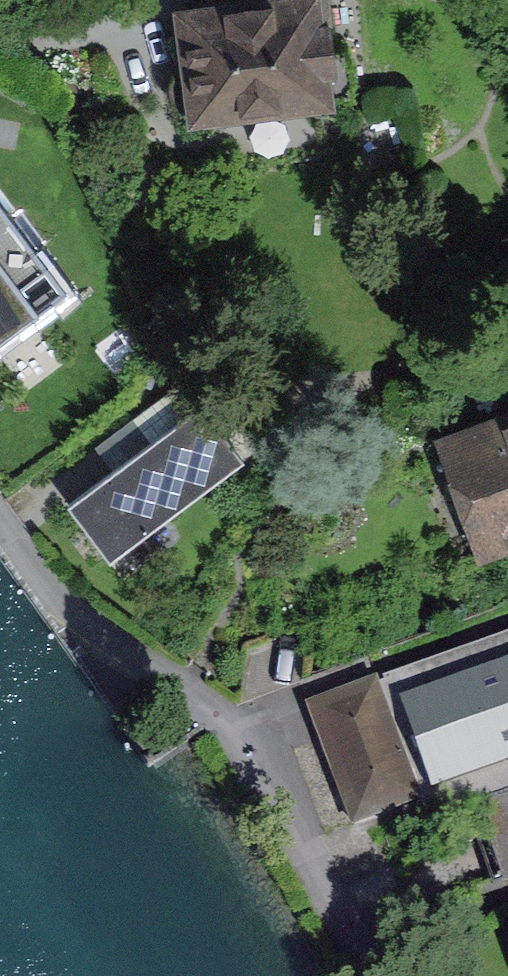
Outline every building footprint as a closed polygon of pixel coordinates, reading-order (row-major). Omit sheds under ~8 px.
[(185,13),(190,64),(181,65),(170,79),(170,93),(175,104),(185,109),(196,109),(196,115),(323,102),(324,116),(344,116),(351,110),(344,52),(333,53),(326,0),(254,0),(255,4),(185,13)] [(0,202),(0,340),(37,313),(67,291),(0,202)] [(244,458),(185,379),(133,418),(150,441),(66,503),(108,559),(244,458)] [(454,444),(489,540),(507,533),(507,425),(454,444)] [(376,681),(419,797),(428,823),(475,806),(507,794),(507,632),(376,681)] [(419,797),(376,681),(310,705),(353,822),(419,797)] [(475,806),(485,833),(475,836),(493,885),(507,879),(507,794),(475,806)]
